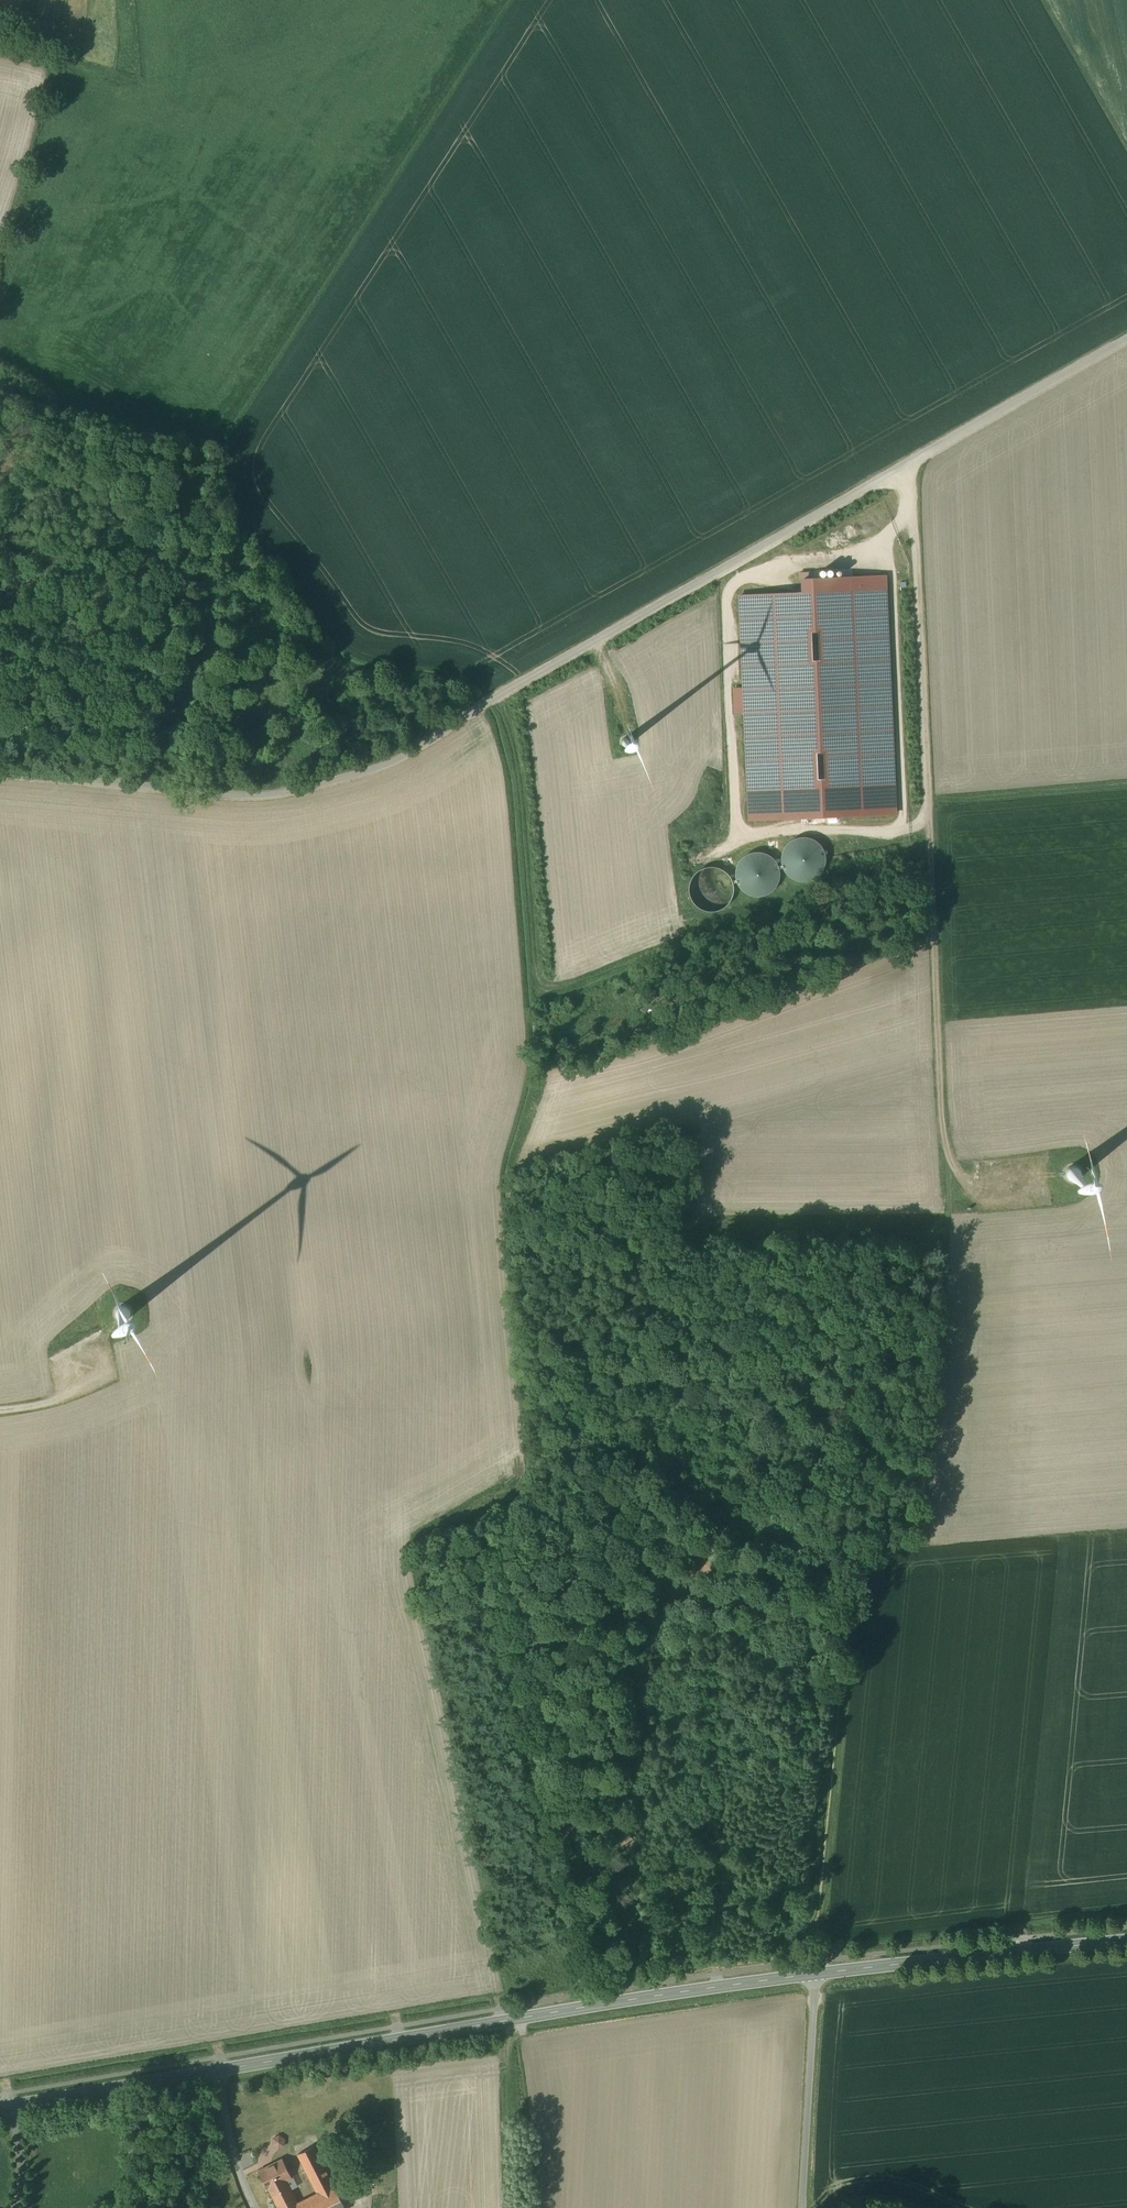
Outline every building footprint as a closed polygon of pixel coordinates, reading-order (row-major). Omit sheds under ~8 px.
[(802,596),(739,598),(748,822),(897,816),(889,578),(802,581),(802,596)] [(740,687),(731,688),(732,713),(741,713),(740,687)] [(806,884),(814,882),(819,878),(823,873),(826,867),(826,860),(824,853),(821,847),(816,844),(811,841),(805,840),(799,840),(794,842),(787,847),(783,853),(781,861),(782,869),(786,875),(791,881),(798,884),(806,884)] [(760,900),(768,898),(773,894),(777,888),(780,882),(780,875),(778,868),(775,863),(770,859),(765,856),(759,855),(753,855),(748,857),(741,862),(737,869),(735,876),(736,884),(740,891),(745,896),(752,899),(760,900)] [(715,915),(722,913),(728,909),(732,904),(734,897),(735,890),(733,884),(729,878),(725,874),(719,872),(714,870),(708,871),(702,873),(696,877),(692,884),(690,891),(691,899),(694,906),(700,911),(707,914),(715,915)] [(304,2196),(282,2150),(254,2164),(276,2207),(338,2207),(346,2204),(334,2180),(333,2180),(313,2138),(296,2146),(317,2189),(304,2196)]
